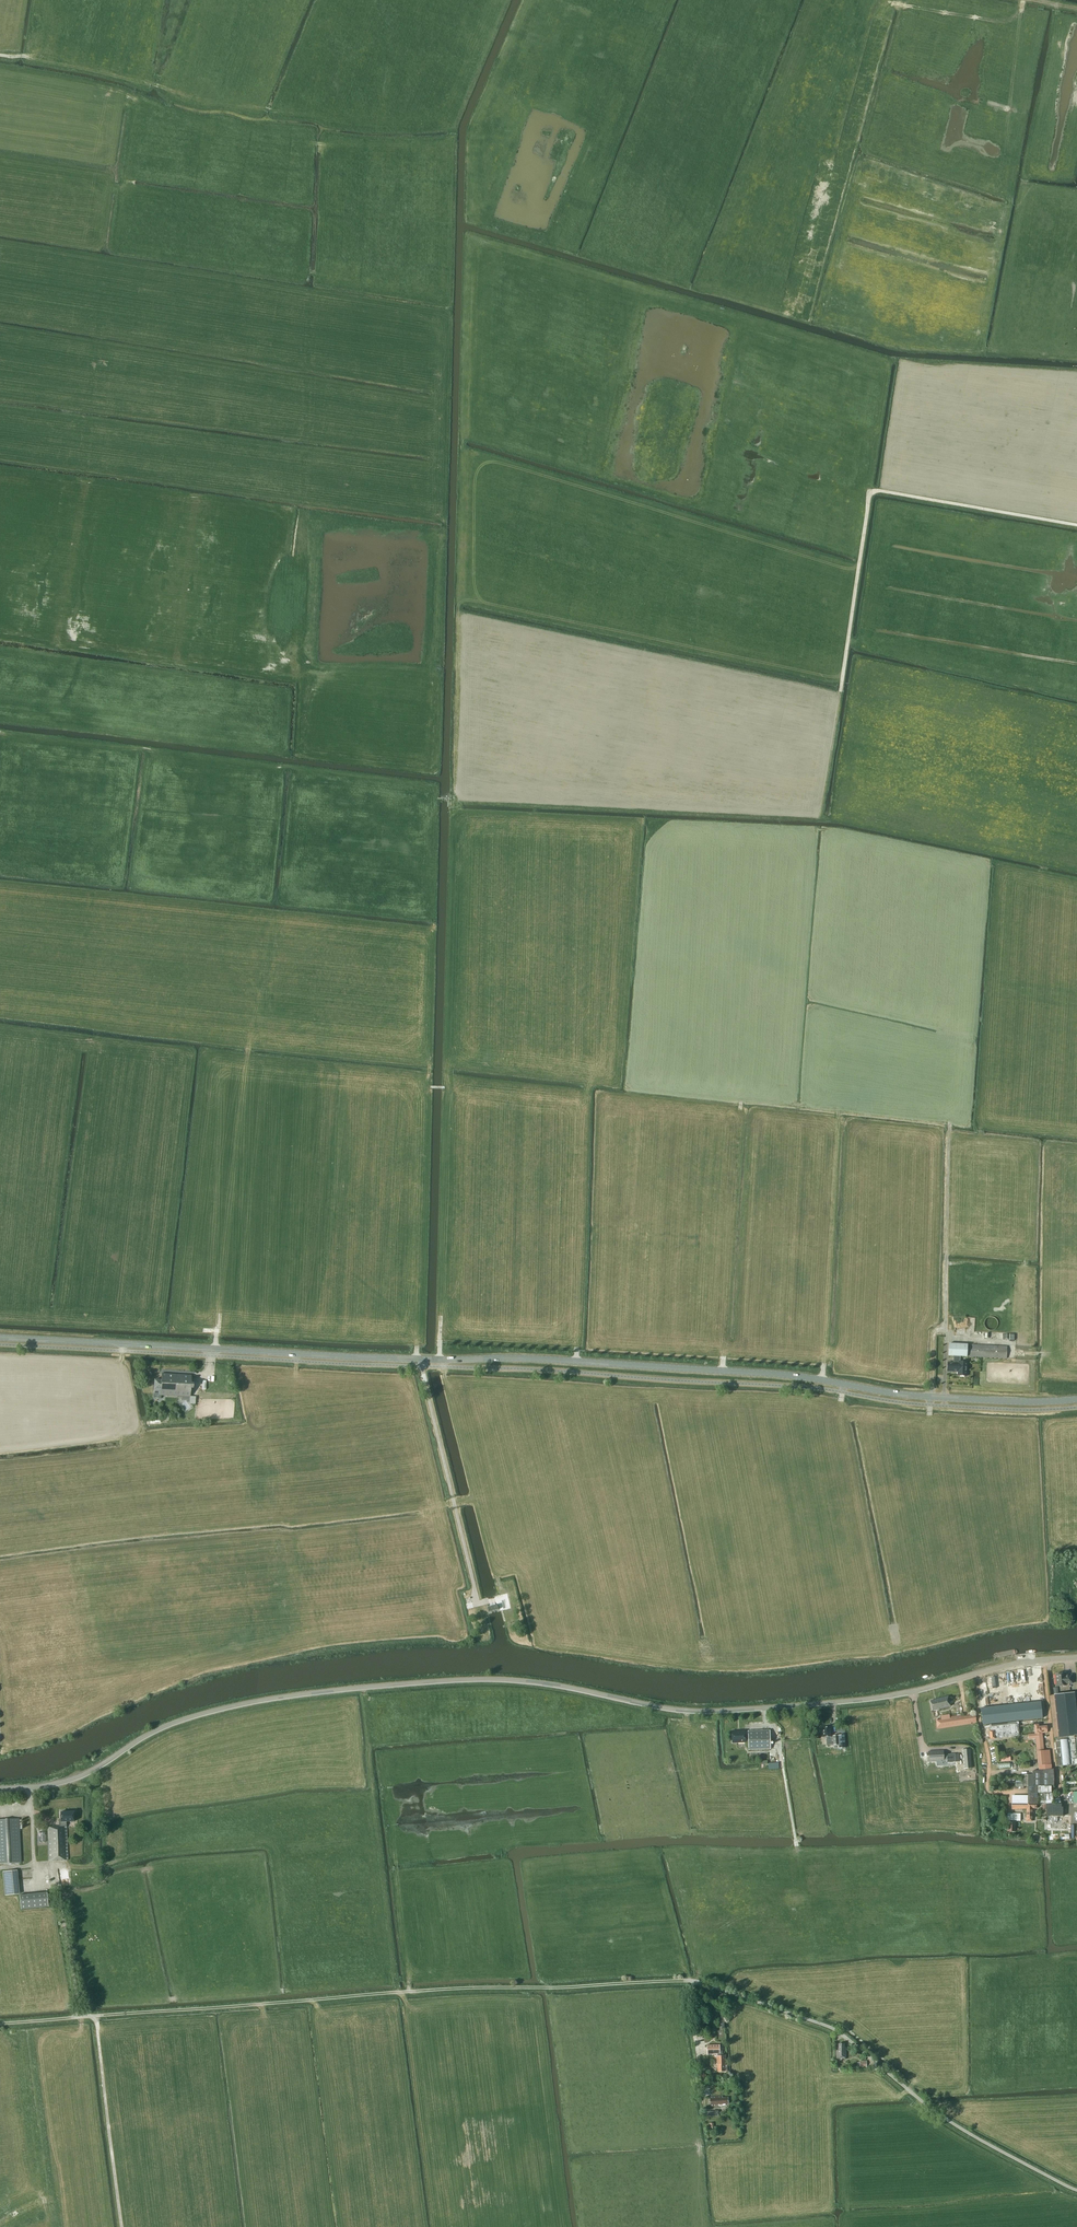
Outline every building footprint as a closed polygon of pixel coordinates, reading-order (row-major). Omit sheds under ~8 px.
[(988,1329),(991,1330),(993,1330),(995,1329),(997,1327),(998,1325),(998,1323),(997,1320),(995,1318),(993,1317),(990,1317),(988,1318),(986,1319),(985,1322),(984,1325),(986,1327),(988,1329)] [(1007,1346),(949,1344),(948,1356),(954,1356),(954,1363),(948,1363),(947,1371),(958,1372),(958,1376),(966,1376),(967,1362),(959,1362),(959,1356),(1007,1358),(1007,1346)] [(161,1395),(190,1397),(189,1404),(195,1404),(196,1397),(190,1397),(191,1374),(161,1372),(161,1380),(154,1379),(153,1394),(154,1394),(154,1398),(161,1399),(161,1395)] [(1064,1676),(1064,1673),(1056,1674),(1057,1686),(1065,1685),(1065,1684),(1072,1683),(1071,1675),(1064,1676)] [(1074,1738),(1076,1738),(1076,1692),(1058,1694),(1053,1695),(1049,1695),(1054,1737),(1055,1737),(1055,1739),(1074,1737),(1074,1738)] [(951,1706),(948,1696),(930,1701),(932,1710),(951,1706)] [(1042,1718),(1041,1702),(981,1708),(983,1724),(1018,1721),(1042,1718)] [(941,1719),(938,1720),(936,1720),(937,1729),(977,1723),(975,1714),(961,1716),(961,1714),(950,1716),(949,1714),(941,1716),(941,1718),(941,1719)] [(1019,1736),(1018,1721),(983,1724),(983,1729),(989,1728),(989,1731),(988,1731),(988,1732),(988,1733),(988,1736),(989,1737),(990,1737),(990,1739),(1019,1736)] [(1035,1738),(1036,1751),(1044,1750),(1042,1733),(1047,1732),(1047,1729),(1046,1729),(1046,1726),(1039,1727),(1038,1724),(1034,1725),(1035,1733),(1028,1734),(1028,1739),(1035,1738)] [(831,1736),(830,1727),(822,1727),(823,1737),(827,1737),(828,1745),(834,1744),(834,1745),(839,1745),(838,1735),(831,1736)] [(749,1749),(771,1749),(770,1730),(748,1731),(748,1735),(745,1735),(745,1731),(732,1731),(732,1742),(748,1742),(749,1749)] [(1055,1739),(1058,1766),(1076,1764),(1076,1763),(1074,1738),(1074,1737),(1055,1739)] [(972,1750),(970,1749),(962,1750),(964,1768),(972,1768),(971,1754),(972,1754),(972,1750)] [(1036,1751),(1038,1770),(1051,1769),(1049,1750),(1044,1751),(1044,1750),(1036,1751)] [(943,1751),(928,1752),(928,1757),(929,1761),(944,1760),(947,1760),(947,1762),(955,1762),(960,1761),(959,1754),(955,1754),(943,1755),(943,1751)] [(1028,1789),(1028,1793),(1037,1793),(1051,1793),(1051,1786),(1054,1786),(1054,1775),(1053,1769),(1051,1769),(1038,1770),(1032,1771),(1032,1774),(1027,1775),(1028,1786),(1028,1789)] [(1028,1786),(1027,1775),(1022,1775),(1022,1780),(1015,1781),(1015,1782),(1014,1782),(1014,1786),(1011,1786),(1011,1789),(1028,1789),(1028,1786)] [(1037,1804),(1037,1793),(1028,1793),(1028,1796),(1012,1795),(1012,1803),(1028,1804),(1037,1804)] [(1012,1803),(1012,1804),(1012,1809),(1013,1809),(1013,1808),(1016,1808),(1016,1809),(1025,1808),(1026,1808),(1027,1808),(1027,1809),(1027,1810),(1027,1821),(1032,1821),(1032,1808),(1037,1808),(1037,1804),(1028,1804),(1012,1803)] [(1062,1807),(1048,1807),(1047,1816),(1062,1816),(1062,1807)] [(59,1826),(48,1827),(49,1860),(68,1860),(66,1821),(74,1821),(74,1820),(75,1820),(75,1815),(74,1815),(74,1811),(60,1812),(60,1820),(59,1820),(59,1826)] [(19,1819),(0,1820),(0,1863),(21,1862),(19,1819)] [(17,1870),(2,1871),(5,1895),(19,1894),(17,1870)] [(48,1907),(47,1892),(19,1894),(21,1909),(48,1907)] [(844,2044),(838,2044),(838,2050),(836,2050),(836,2058),(845,2058),(846,2047),(844,2047),(844,2044)] [(720,2056),(720,2045),(707,2045),(707,2054),(717,2054),(717,2056),(714,2056),(715,2065),(717,2065),(718,2072),(725,2071),(728,2071),(727,2065),(726,2065),(725,2055),(720,2056)] [(722,2098),(722,2096),(710,2097),(710,2106),(723,2105),(723,2104),(729,2103),(728,2097),(722,2098)]
